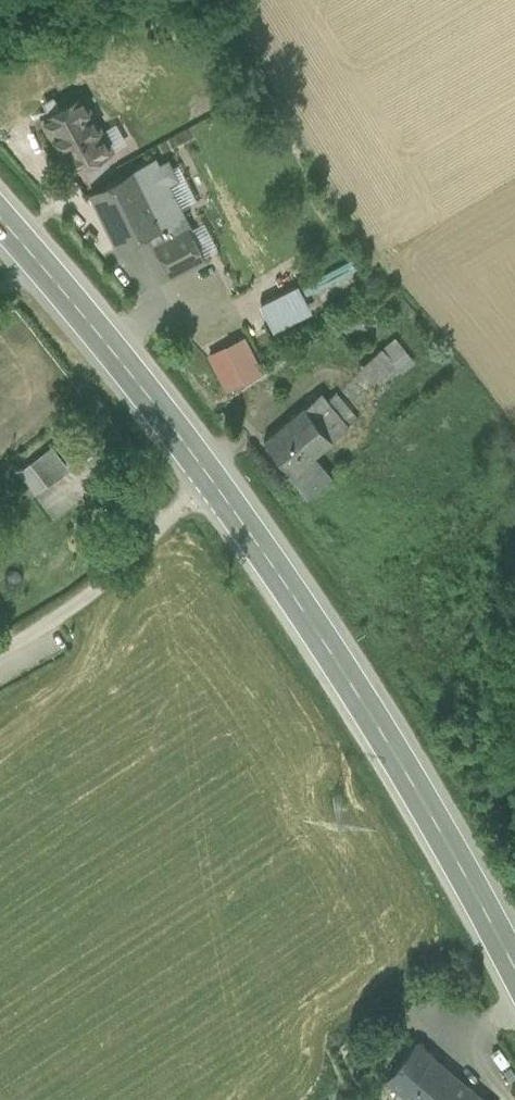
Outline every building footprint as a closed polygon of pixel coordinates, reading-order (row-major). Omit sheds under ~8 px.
[(82,95),(40,118),(71,175),(113,152),(113,151),(102,131),(82,95)] [(114,124),(102,131),(113,151),(125,144),(114,124)] [(154,160),(148,164),(175,218),(182,215),(166,183),(175,178),(167,163),(158,167),(154,160)] [(147,233),(175,218),(148,164),(91,195),(117,248),(147,233)] [(204,258),(182,215),(175,218),(147,233),(169,275),(204,258)] [(267,326),(306,309),(294,281),(255,299),(267,326)] [(244,337),(209,354),(227,389),(261,372),(244,337)] [(381,347),(357,366),(371,385),(396,367),(381,347)] [(331,438),(347,425),(326,400),(319,393),(304,406),(331,438)] [(334,393),(326,400),(347,425),(356,418),(334,393)] [(318,450),(331,438),(304,406),(290,417),(318,450)] [(264,439),(291,472),(309,457),(318,450),(290,417),(264,439)] [(96,447),(79,424),(35,455),(52,479),(96,447)] [(328,480),(309,457),(291,472),(289,474),(307,496),(328,480)] [(384,1080),(408,1099),(455,1099),(467,1084),(416,1041),(384,1080)] [(455,1099),(487,1099),(467,1084),(455,1099)]
